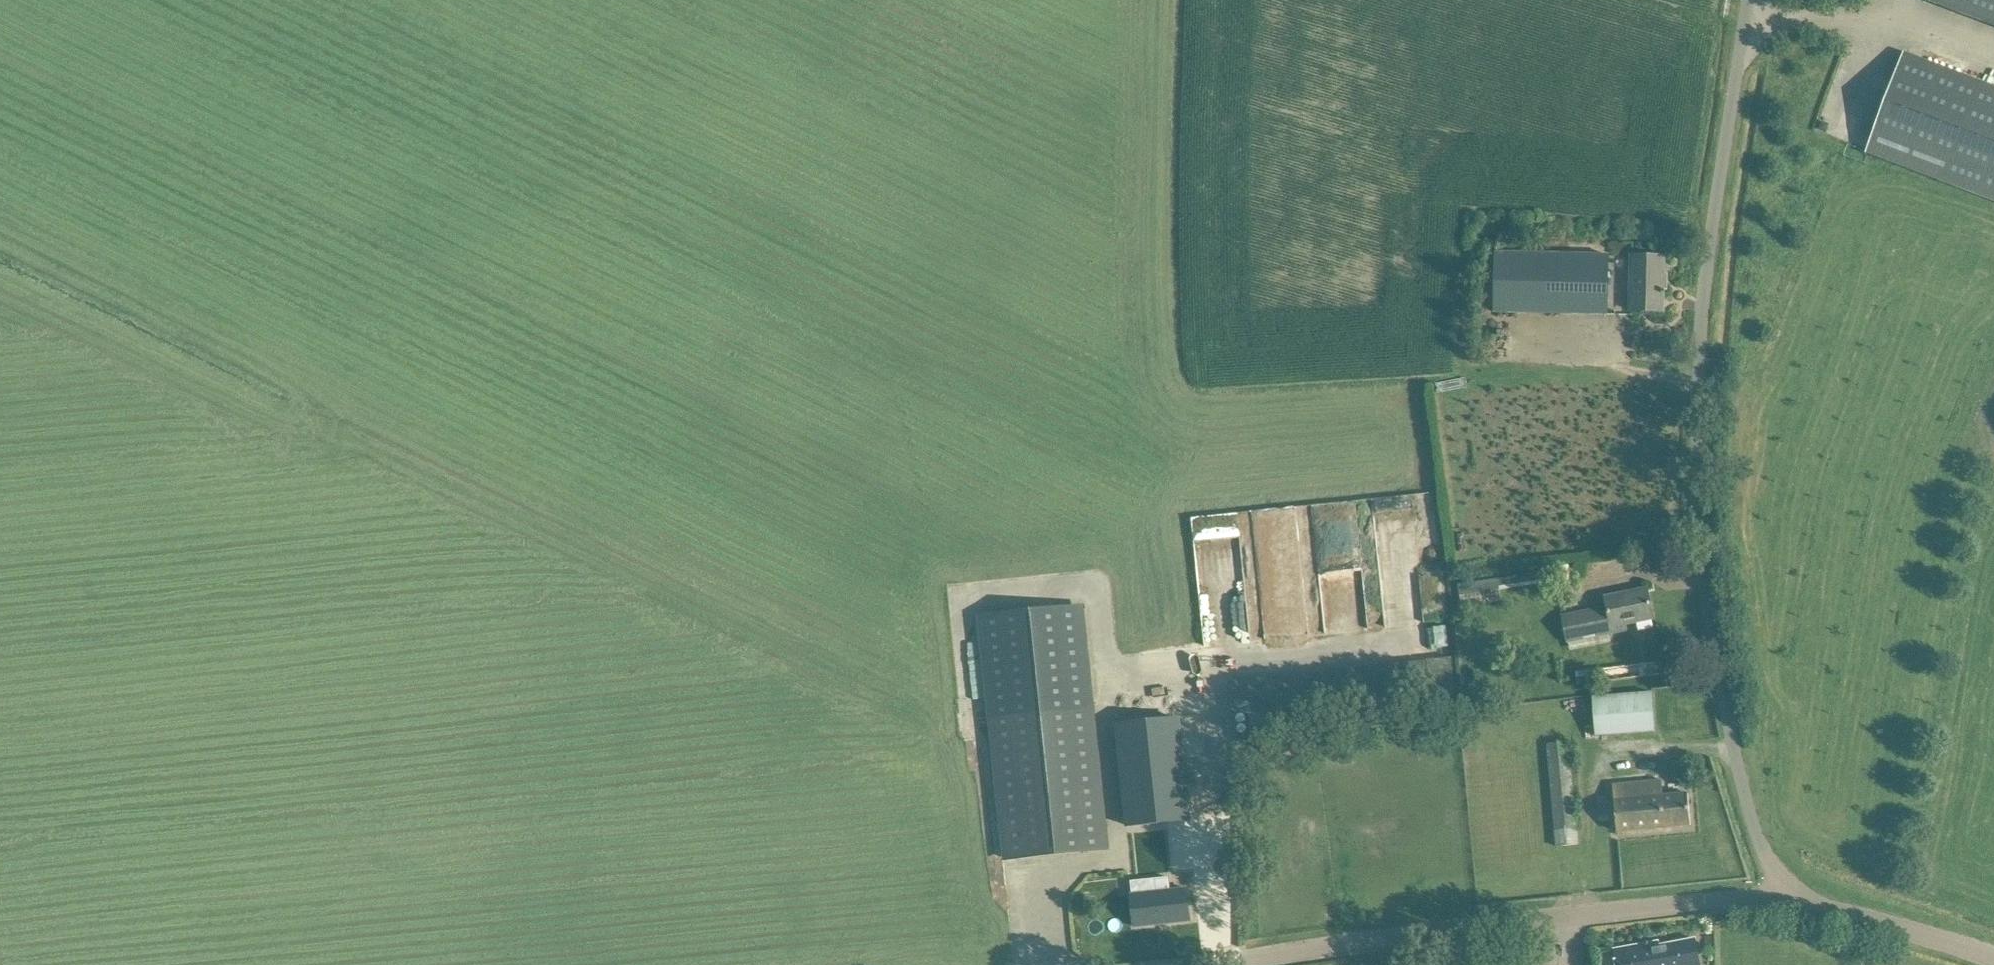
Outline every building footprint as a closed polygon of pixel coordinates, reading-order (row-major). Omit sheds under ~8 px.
[(1993,26),(1993,0),(1926,0),(1993,26)] [(1993,197),(1993,90),(1903,55),(1868,150),(1993,197)] [(1608,315),(1609,255),(1497,252),(1496,312),(1608,315)] [(1664,257),(1633,256),(1632,310),(1663,310),(1663,293),(1666,293),(1666,290),(1663,289),(1664,257)] [(1409,568),(1418,568),(1417,547),(1408,548),(1409,568)] [(1648,588),(1606,597),(1608,607),(1563,616),(1568,642),(1627,630),(1626,624),(1654,618),(1648,588)] [(995,758),(1005,859),(1108,848),(1098,758),(1118,756),(1116,735),(1096,737),(1083,607),(983,617),(998,758),(995,758)] [(1455,692),(1452,657),(1427,659),(1431,695),(1455,692)] [(1576,671),(1578,684),(1688,671),(1686,657),(1576,671)] [(1653,691),(1593,695),(1596,734),(1656,730),(1653,691)] [(1178,718),(1118,724),(1129,826),(1188,820),(1178,718)] [(1569,742),(1548,744),(1556,846),(1579,844),(1569,742)] [(1691,825),(1689,793),(1664,795),(1662,780),(1614,784),(1618,831),(1691,825)] [(1157,892),(1131,895),(1135,926),(1162,923),(1161,920),(1168,920),(1169,922),(1191,920),(1187,888),(1170,890),(1169,877),(1155,878),(1157,892)] [(1696,939),(1659,945),(1658,941),(1649,943),(1648,941),(1646,942),(1646,943),(1614,949),(1617,964),(1701,964),(1696,939)]
